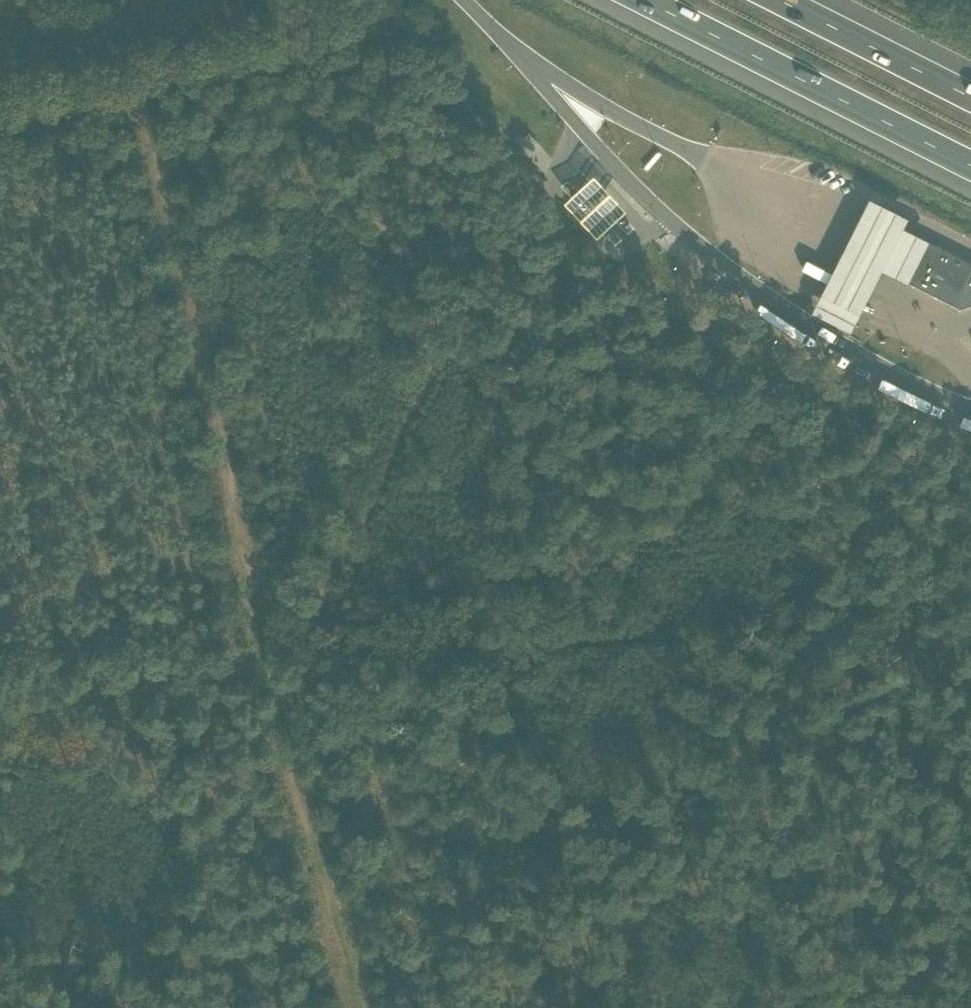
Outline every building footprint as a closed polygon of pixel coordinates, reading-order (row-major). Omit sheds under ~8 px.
[(628,214),(596,179),(567,206),(599,241),(628,214)] [(912,208),(873,188),(815,303),(855,322),(887,260),(912,273),(929,239),(934,229),(908,216),(912,208)] [(909,279),(962,306),(970,304),(970,260),(929,239),(912,273),(909,279)]
